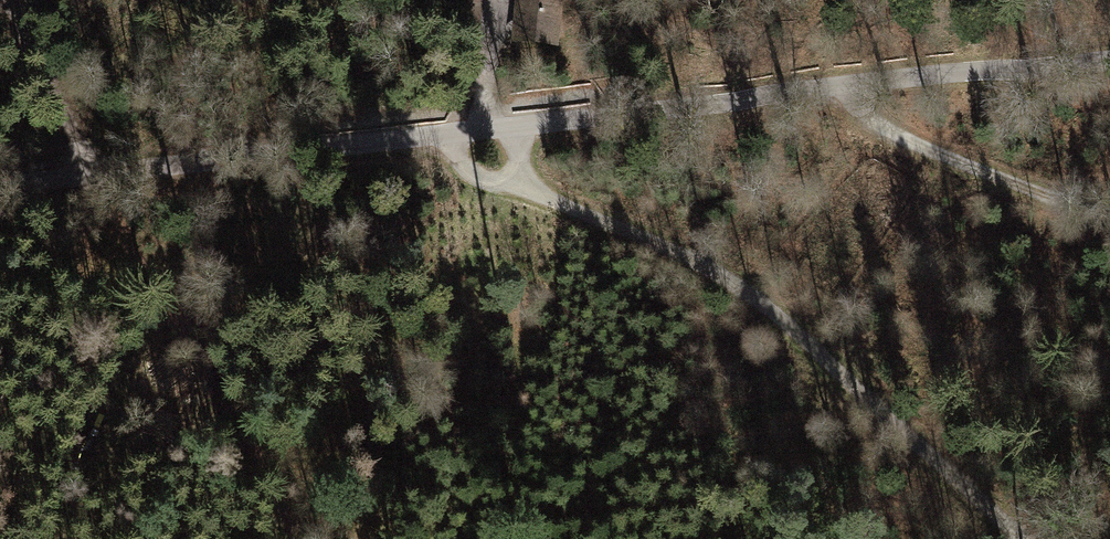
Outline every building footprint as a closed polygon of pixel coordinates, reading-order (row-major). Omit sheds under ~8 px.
[(562,0),(514,0),(510,41),(557,46),(562,0)]
